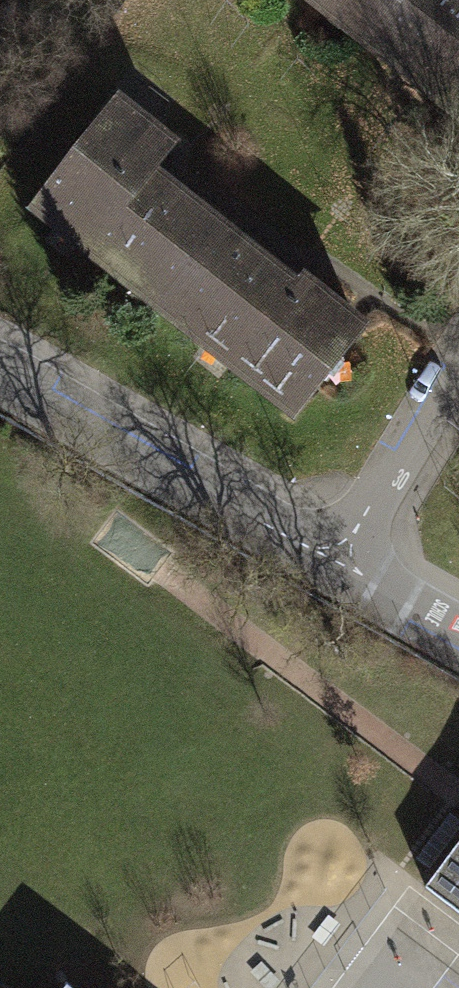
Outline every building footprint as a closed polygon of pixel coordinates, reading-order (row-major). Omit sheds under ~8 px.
[(458,118),(458,0),(292,0),(458,118)] [(123,101),(32,221),(309,428),(379,335),(169,179),(190,151),(123,101)] [(451,815),(417,859),(428,868),(458,829),(458,822),(451,815)] [(426,890),(458,915),(458,846),(428,887),(426,890)]
